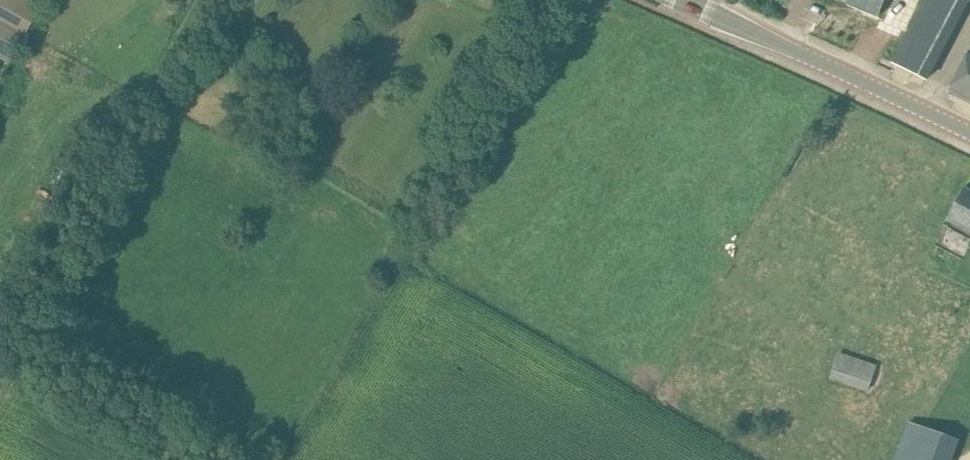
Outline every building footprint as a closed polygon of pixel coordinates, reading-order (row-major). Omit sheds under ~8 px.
[(11,43),(34,0),(0,0),(0,37),(11,43)] [(877,17),(884,0),(838,0),(877,17)] [(892,62),(926,80),(966,1),(964,0),(925,0),(892,62)] [(948,92),(949,92),(969,103),(969,52),(948,92)] [(946,222),(969,235),(969,189),(966,187),(946,222)] [(839,352),(830,379),(868,392),(877,365),(839,352)] [(961,442),(910,424),(897,459),(954,459),(961,442)]
